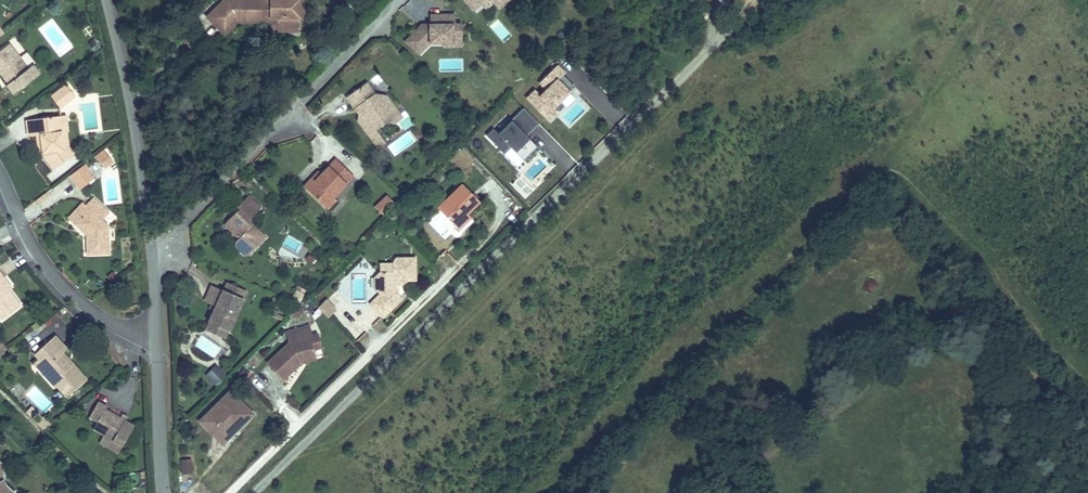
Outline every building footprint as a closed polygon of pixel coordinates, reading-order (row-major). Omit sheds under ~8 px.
[(302,10),(299,10),(299,0),(225,0),(209,15),(222,28),(234,17),(274,17),(274,26),(282,26),(282,29),(287,29),(289,29),(292,29),(293,29),(295,29),(297,28),(298,27),(298,25),(299,24),(299,22),(299,18),(303,18),(302,10)] [(510,0),(464,0),(478,17),(493,4),(498,10),(510,0)] [(455,13),(429,13),(429,23),(410,24),(411,48),(463,48),(462,23),(455,23),(455,13)] [(222,28),(209,15),(208,17),(225,34),(237,22),(269,22),(269,31),(282,31),(282,29),(282,26),(274,26),(274,17),(234,17),(222,28)] [(40,73),(34,65),(28,68),(10,44),(0,51),(0,72),(9,84),(7,85),(14,93),(40,73)] [(524,99),(547,122),(574,96),(559,80),(566,73),(557,64),(535,86),(536,87),(524,99)] [(395,110),(395,107),(386,95),(375,93),(367,83),(347,97),(355,108),(359,106),(360,109),(362,107),(364,110),(359,114),(358,120),(369,135),(378,128),(379,121),(387,122),(396,123),(396,120),(396,116),(396,113),(395,110)] [(55,101),(70,89),(67,85),(52,97),(55,101)] [(60,108),(75,96),(70,89),(55,101),(60,108)] [(403,118),(395,107),(395,110),(396,113),(396,116),(396,120),(396,123),(403,118)] [(568,173),(578,163),(523,107),(489,140),(503,154),(510,148),(524,162),(541,146),(568,173)] [(68,131),(66,115),(61,116),(63,132),(61,132),(63,148),(70,157),(74,154),(68,147),(66,131),(68,131)] [(63,148),(61,132),(63,132),(61,116),(26,120),(28,136),(37,135),(38,143),(42,143),(43,149),(43,156),(54,169),(70,157),(63,148)] [(111,159),(103,150),(95,156),(103,166),(111,159)] [(105,168),(113,161),(111,159),(103,166),(105,168)] [(333,197),(354,176),(336,159),(322,174),(316,181),(313,178),(304,187),(325,206),(333,197)] [(93,180),(86,171),(88,170),(84,164),(70,175),(81,188),(93,180)] [(316,181),(322,174),(319,171),(313,178),(316,181)] [(467,214),(480,201),(463,184),(438,208),(455,225),(467,214)] [(378,190),(369,200),(375,205),(383,194),(378,190)] [(250,254),(263,241),(254,232),(257,229),(250,222),(251,218),(261,207),(248,195),(237,207),(239,209),(228,220),(229,228),(239,238),(236,241),(236,246),(245,254),(250,254)] [(394,203),(388,196),(375,207),(382,214),(394,203)] [(328,209),(336,200),(333,197),(325,206),(328,209)] [(109,253),(108,226),(102,220),(109,213),(93,198),(87,206),(86,206),(89,208),(75,223),(84,232),(85,231),(87,233),(87,235),(88,254),(109,253)] [(31,222),(44,214),(37,202),(24,210),(31,222)] [(75,223),(89,208),(86,206),(87,206),(83,203),(69,218),(75,223)] [(459,229),(471,218),(467,214),(455,225),(459,229)] [(266,237),(257,229),(254,232),(263,241),(266,237)] [(398,293),(397,284),(397,280),(407,280),(415,279),(415,258),(397,258),(393,259),(393,262),(393,263),(393,271),(381,271),(376,277),(376,288),(381,294),(371,304),(383,316),(402,298),(398,293)] [(10,290),(2,279),(4,277),(0,271),(0,318),(2,320),(21,305),(10,290)] [(13,288),(4,277),(2,279),(10,290),(13,288)] [(243,299),(246,291),(227,282),(223,290),(243,299)] [(229,330),(243,299),(223,290),(216,306),(214,311),(209,322),(229,330)] [(299,305),(304,294),(297,290),(292,302),(299,305)] [(336,310),(326,300),(319,307),(328,317),(336,310)] [(226,338),(229,330),(209,322),(206,329),(226,338)] [(316,355),(314,350),(310,336),(313,336),(310,325),(285,332),(289,342),(267,363),(283,380),(301,363),(300,361),(302,359),(316,355)] [(322,348),(318,334),(313,336),(310,336),(314,350),(322,348)] [(87,379),(73,363),(71,365),(67,361),(69,359),(63,352),(67,349),(55,335),(34,354),(39,359),(46,367),(43,369),(50,377),(48,379),(56,387),(58,385),(68,396),(87,379)] [(46,367),(39,359),(34,363),(48,379),(50,377),(43,369),(46,367)] [(217,365),(207,374),(217,384),(226,376),(217,365)] [(247,385),(257,375),(252,370),(242,380),(247,385)] [(33,386),(26,393),(44,412),(51,405),(33,386)] [(241,424),(252,414),(231,391),(201,420),(219,439),(238,421),(241,424)] [(123,446),(134,425),(126,421),(120,417),(105,409),(106,407),(98,402),(89,417),(97,422),(93,429),(104,435),(123,446)] [(37,413),(31,407),(25,412),(32,419),(37,413)] [(50,425),(42,417),(36,423),(44,431),(50,425)] [(223,443),(241,424),(238,421),(219,439),(223,443)] [(118,453),(123,446),(104,435),(100,442),(118,453)] [(192,473),(191,460),(181,460),(182,474),(192,473)] [(14,492),(7,485),(4,480),(3,465),(0,463),(0,492),(14,492)]
